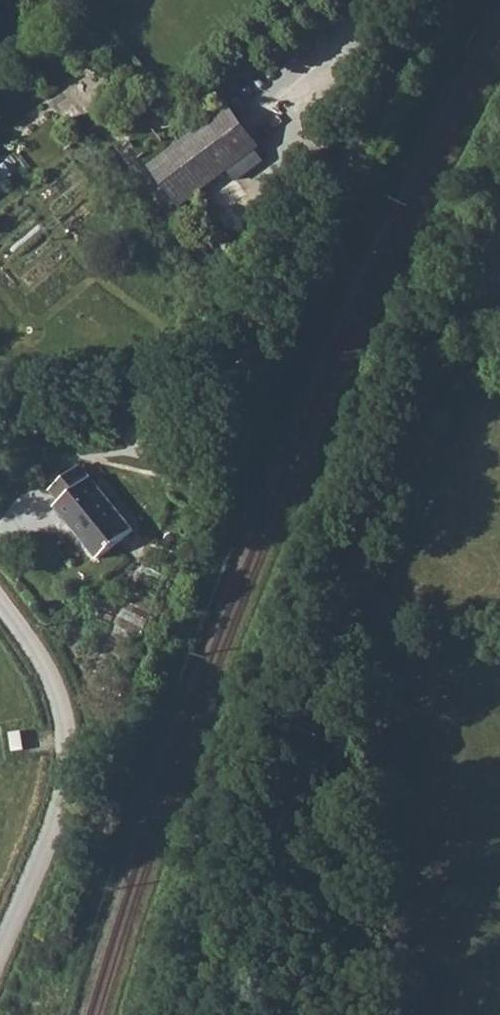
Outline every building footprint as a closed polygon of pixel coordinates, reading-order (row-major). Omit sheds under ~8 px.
[(231,107),(148,167),(181,210),(230,171),(238,181),(263,161),(256,152),(261,147),(231,107)] [(136,541),(87,472),(57,495),(66,508),(59,515),(101,568),(136,541)]
